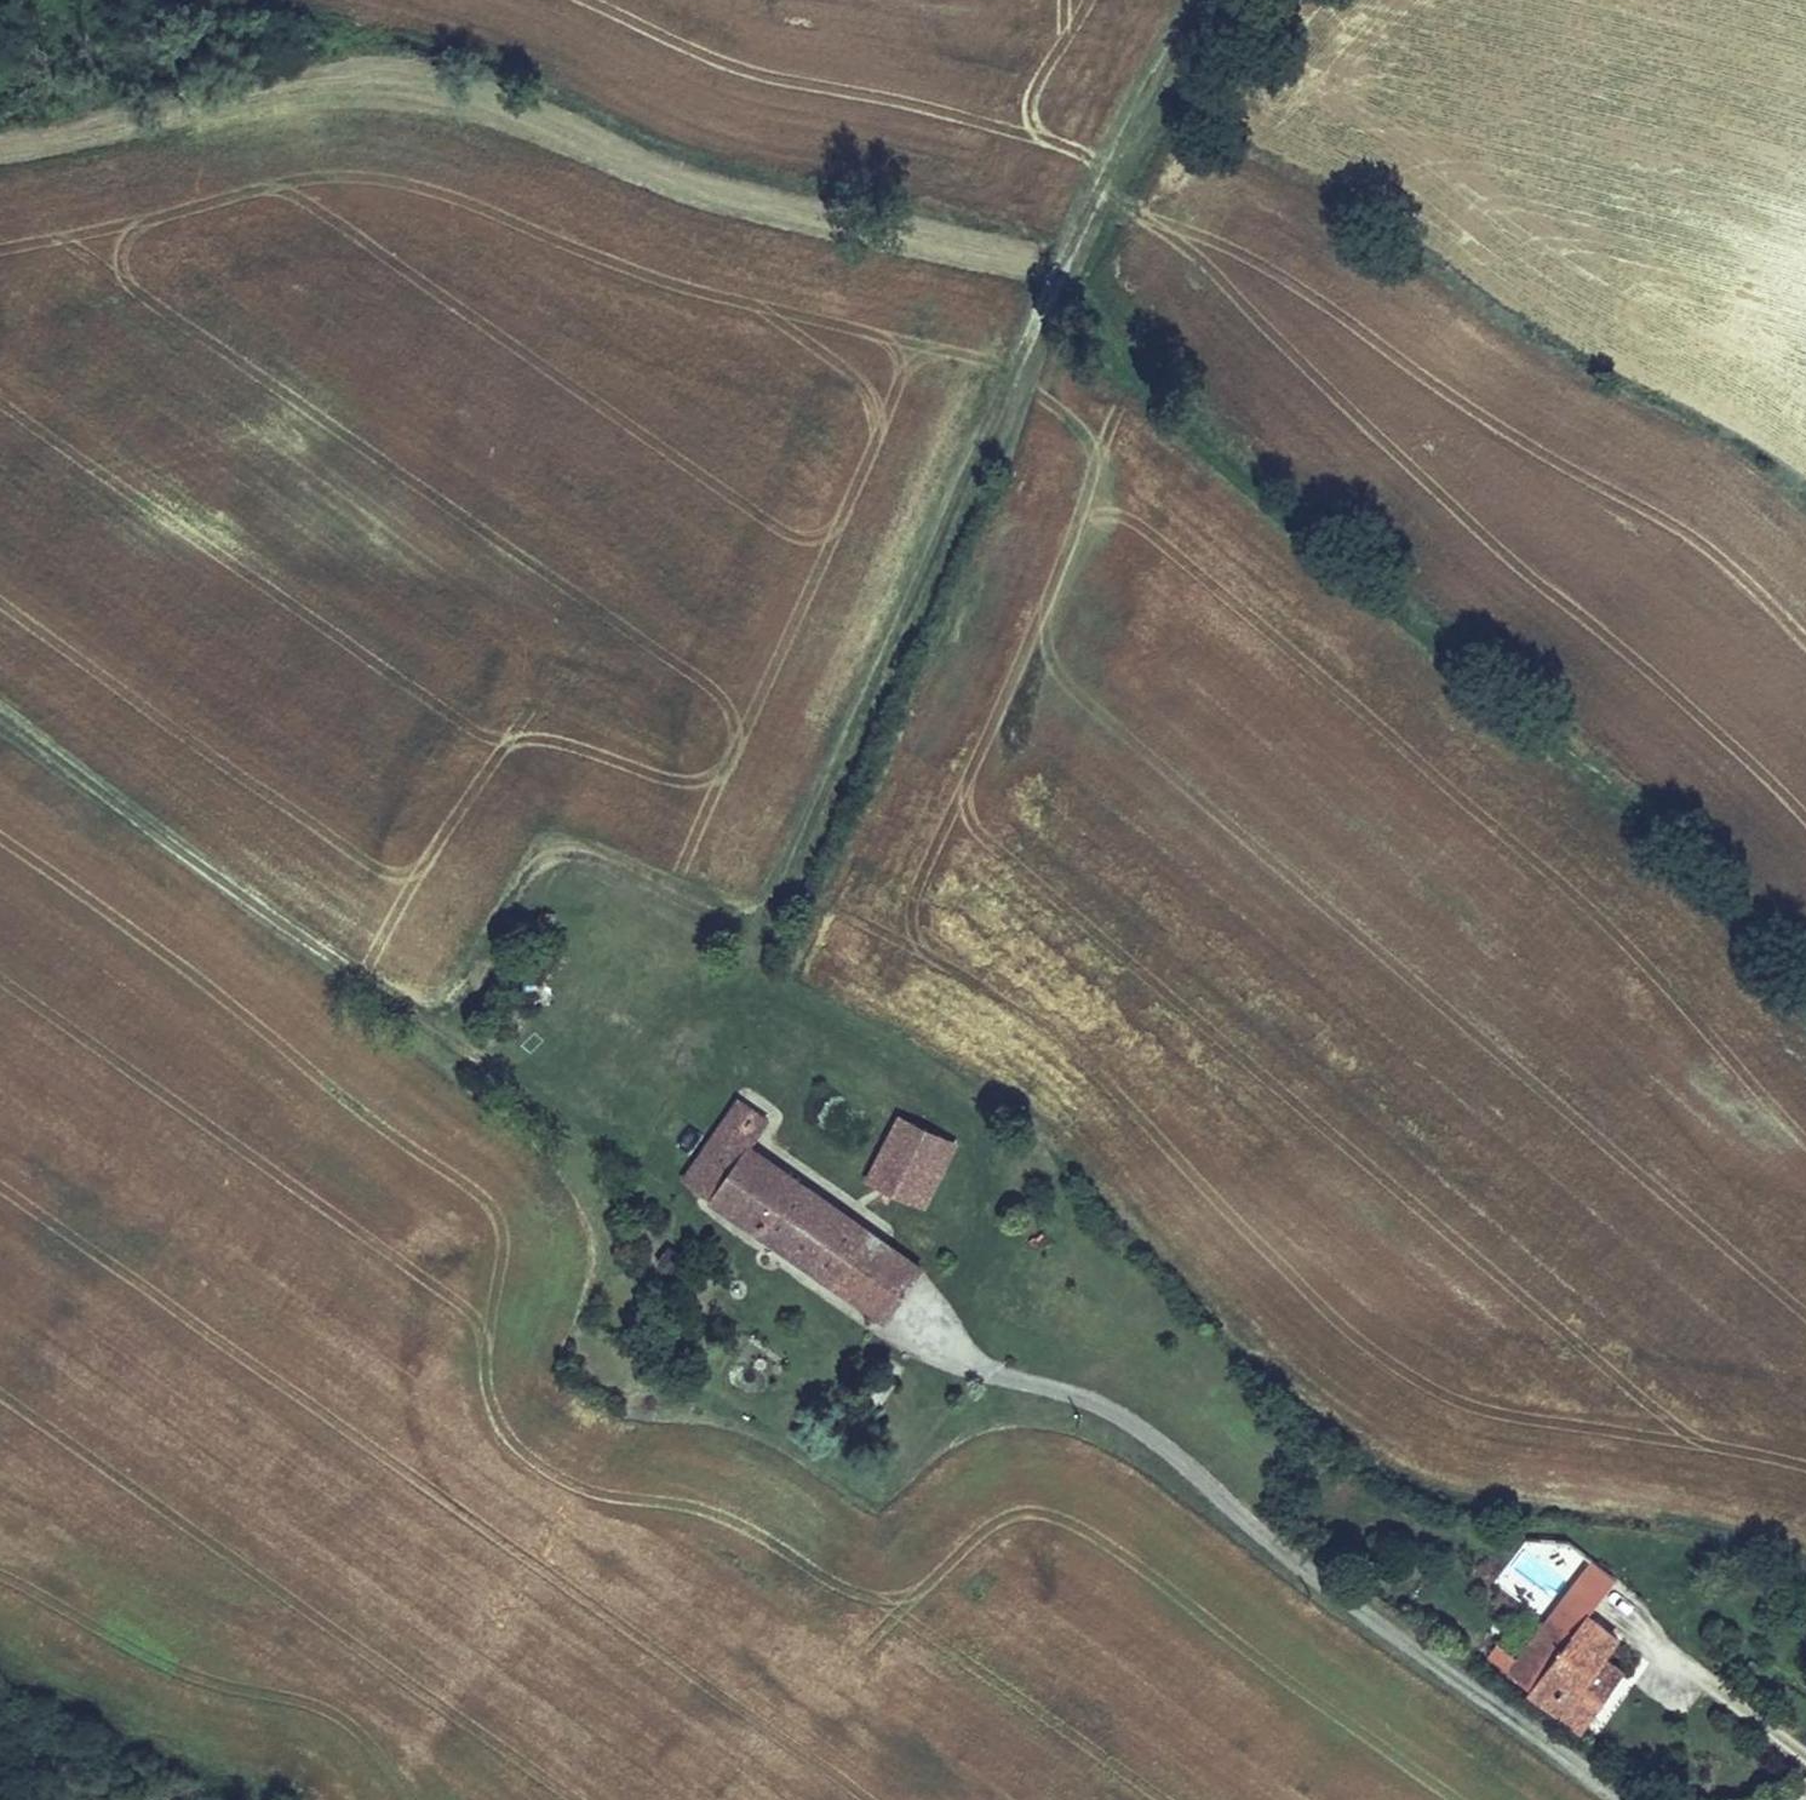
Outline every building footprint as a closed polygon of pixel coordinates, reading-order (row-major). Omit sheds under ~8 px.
[(680,1173),(888,1322),(929,1262),(758,1141),(772,1116),(738,1094),(680,1173)] [(901,1110),(866,1177),(929,1207),(962,1140),(901,1110)] [(1580,1732),(1625,1667),(1604,1654),(1620,1633),(1589,1609),(1614,1575),(1590,1557),(1516,1656),(1496,1642),(1484,1658),(1580,1732)]
